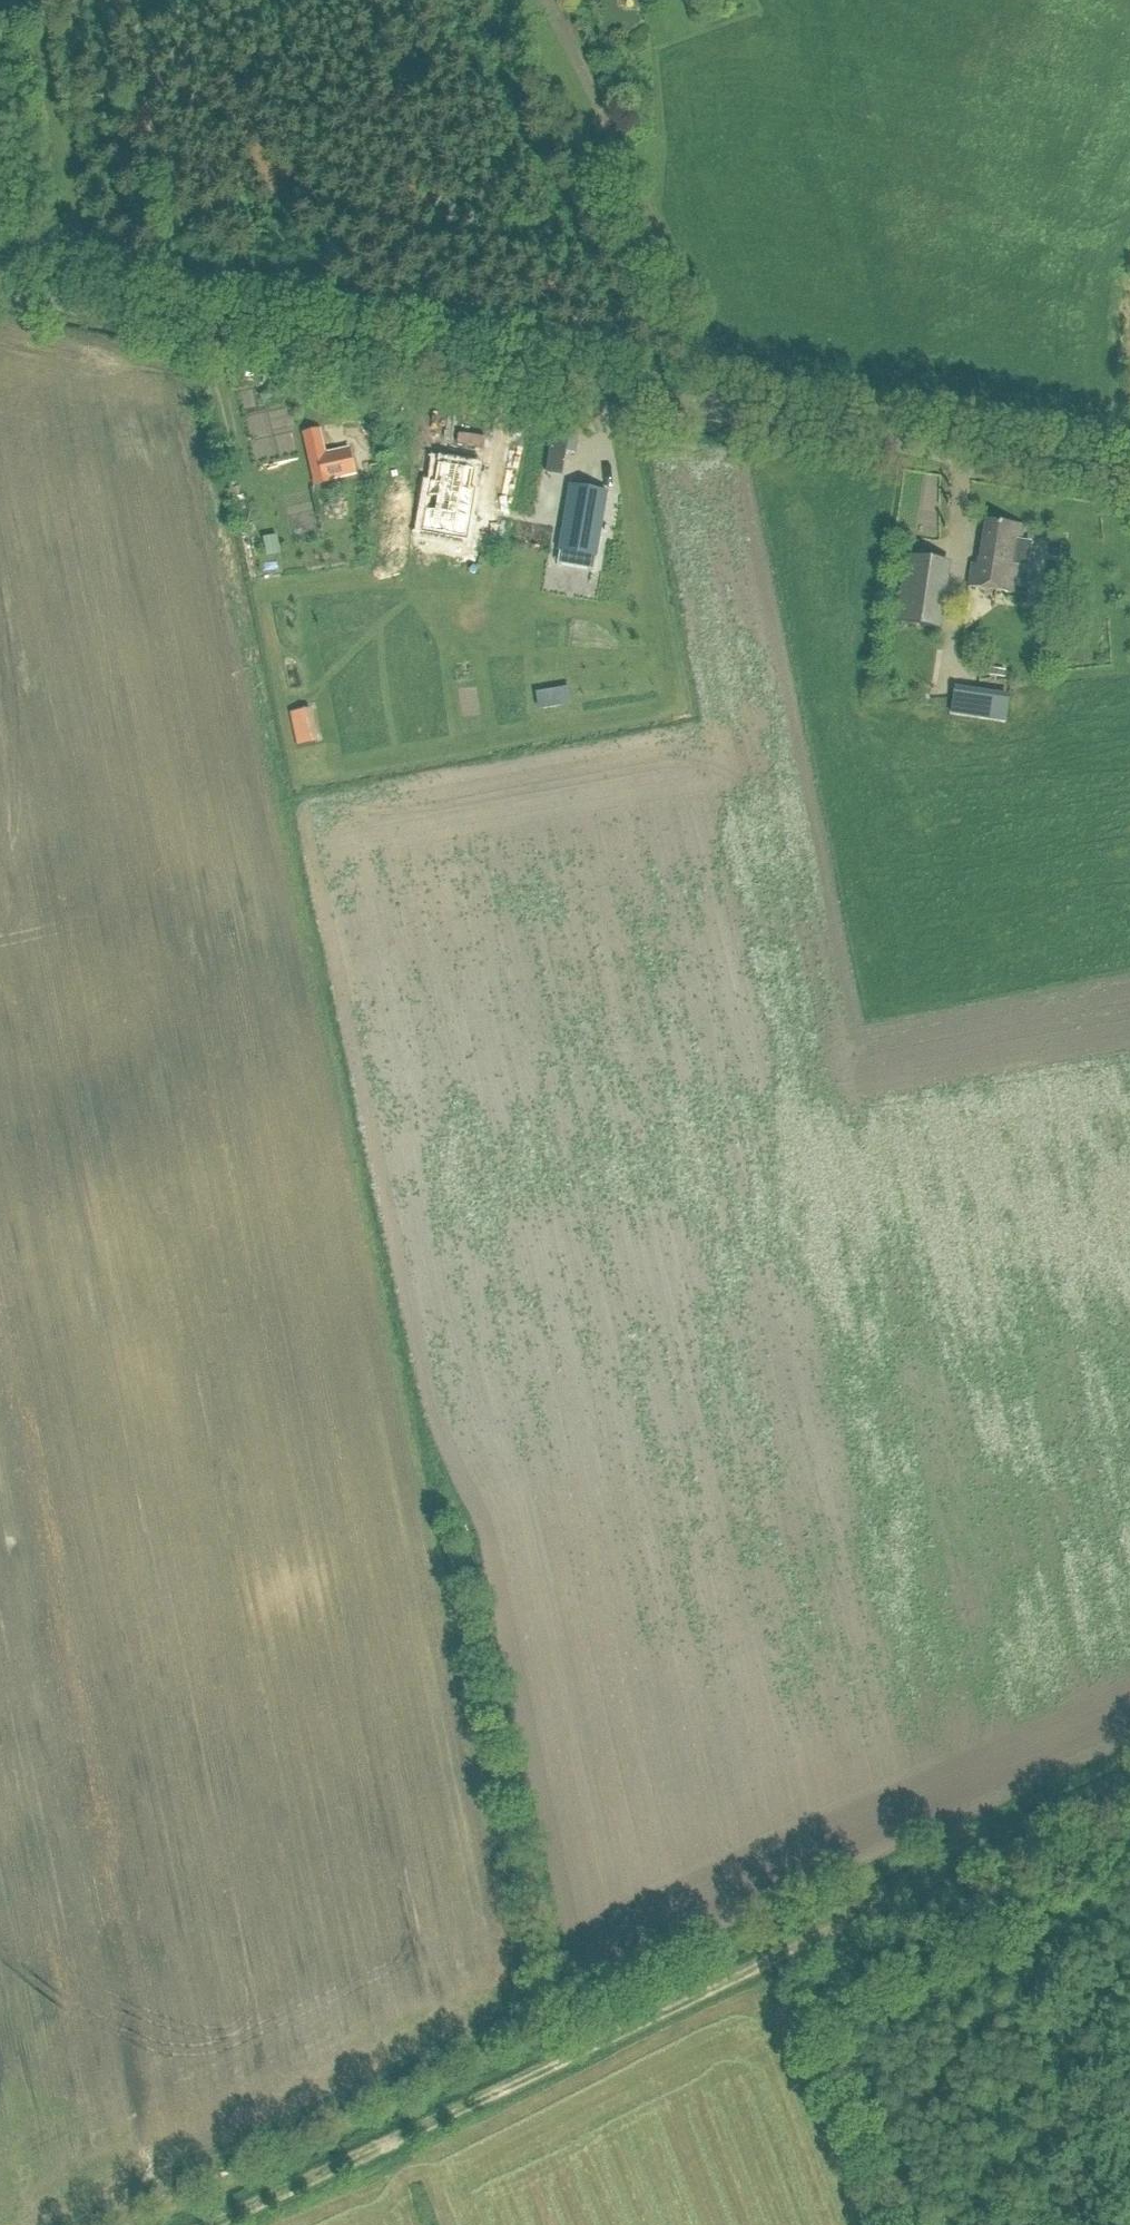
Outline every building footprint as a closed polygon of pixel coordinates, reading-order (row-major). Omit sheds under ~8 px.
[(362,421),(305,433),(317,485),(374,473),(362,421)] [(436,482),(433,498),(435,498),(433,510),(431,510),(427,532),(470,540),(479,491),(475,490),(479,471),(443,465),(440,483),(436,482)] [(403,477),(400,493),(412,495),(415,479),(403,477)] [(596,557),(607,493),(570,487),(559,551),(596,557)] [(1031,542),(1022,541),(1024,527),(986,521),(979,567),(973,566),(969,587),(1014,594),(1018,565),(1027,567),(1031,542)] [(908,557),(900,606),(898,622),(934,628),(944,562),(908,557)] [(987,702),(965,704),(966,726),(989,724),(987,702)]
